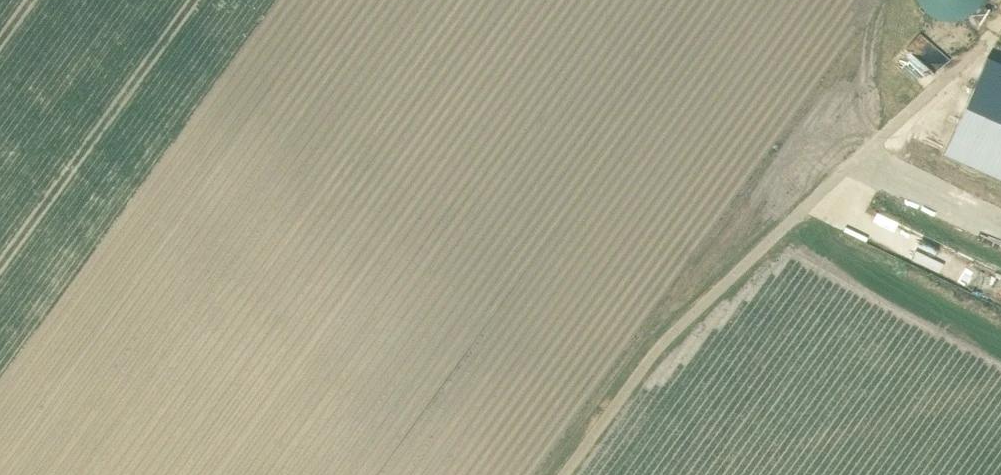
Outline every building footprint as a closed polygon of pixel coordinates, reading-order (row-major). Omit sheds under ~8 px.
[(971,17),(973,0),(911,0),(910,10),(971,17)] [(943,157),(1000,183),(1000,55),(990,51),(943,157)]
